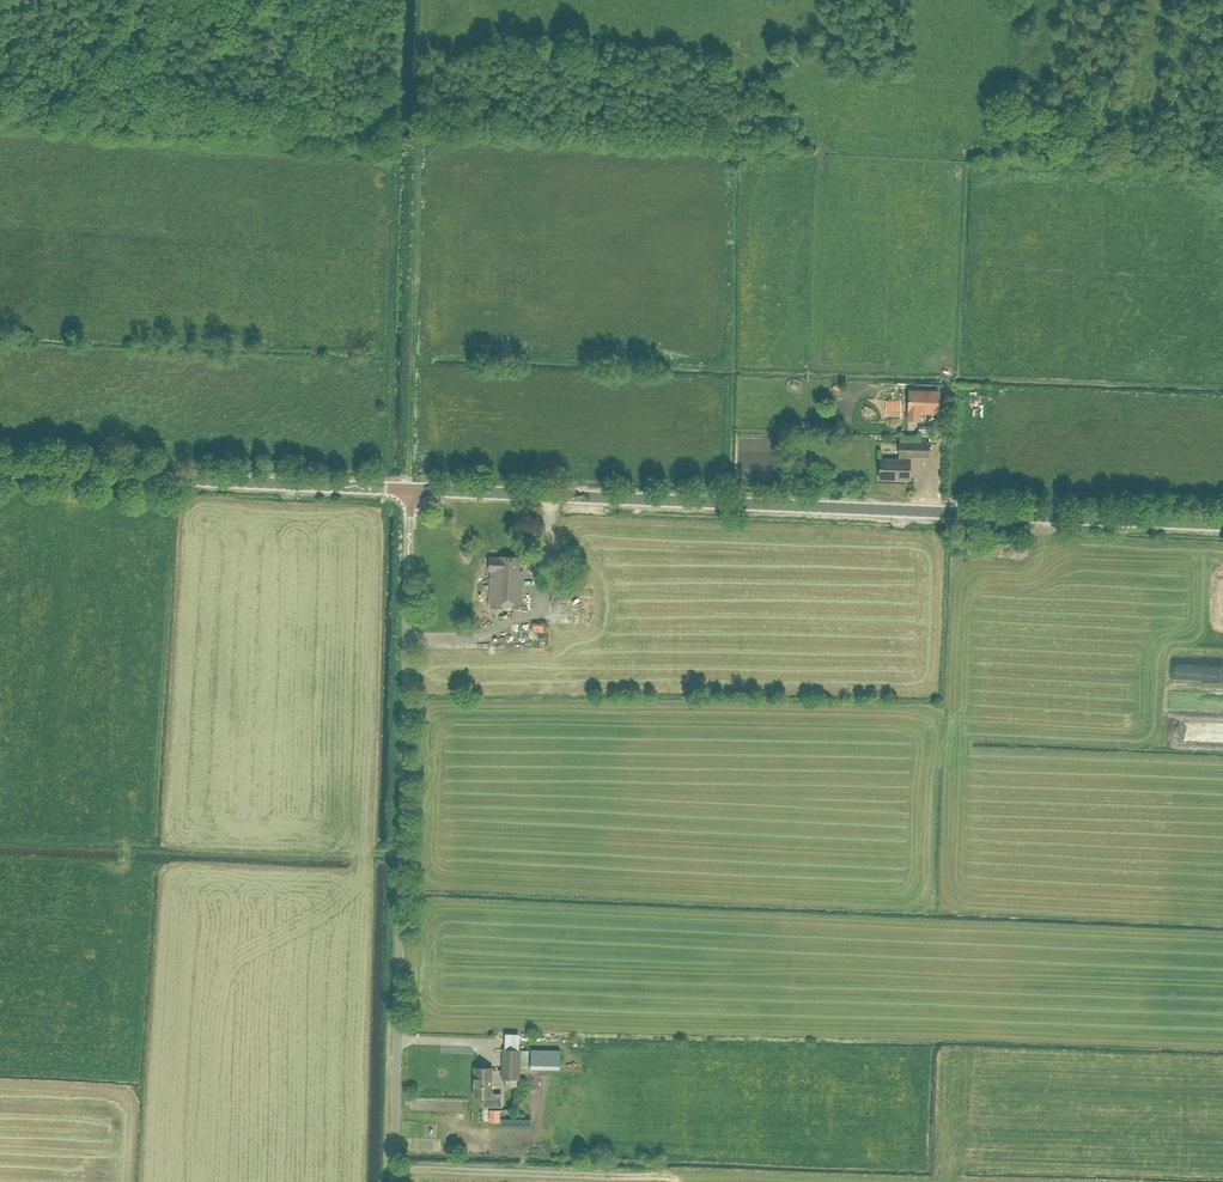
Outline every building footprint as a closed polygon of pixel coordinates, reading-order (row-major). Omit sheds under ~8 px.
[(909,391),(908,402),(907,421),(921,421),(921,414),(938,415),(938,398),(938,392),(917,391),(916,391),(909,391)] [(885,416),(901,417),(901,401),(886,401),(885,416)] [(910,456),(930,456),(930,443),(900,442),(899,459),(880,459),(880,479),(910,479),(910,456)] [(521,576),(521,571),(519,570),(519,556),(500,556),(500,557),(489,557),(489,570),(490,570),(489,603),(522,604),(522,603),(520,603),(521,576)] [(451,575),(452,593),(470,592),(469,574),(451,575)] [(568,607),(569,621),(579,620),(578,606),(568,607)] [(1168,722),(1168,739),(1220,740),(1220,723),(1168,722)] [(521,1041),(520,1029),(507,1030),(507,1042),(521,1041)] [(517,1088),(517,1079),(520,1079),(521,1049),(502,1048),(501,1079),(506,1079),(505,1088),(517,1088)] [(522,1049),(523,1062),(541,1061),(540,1048),(522,1049)] [(476,1067),(475,1097),(491,1097),(492,1068),(476,1067)] [(501,1117),(501,1103),(490,1103),(490,1116),(501,1117)]
